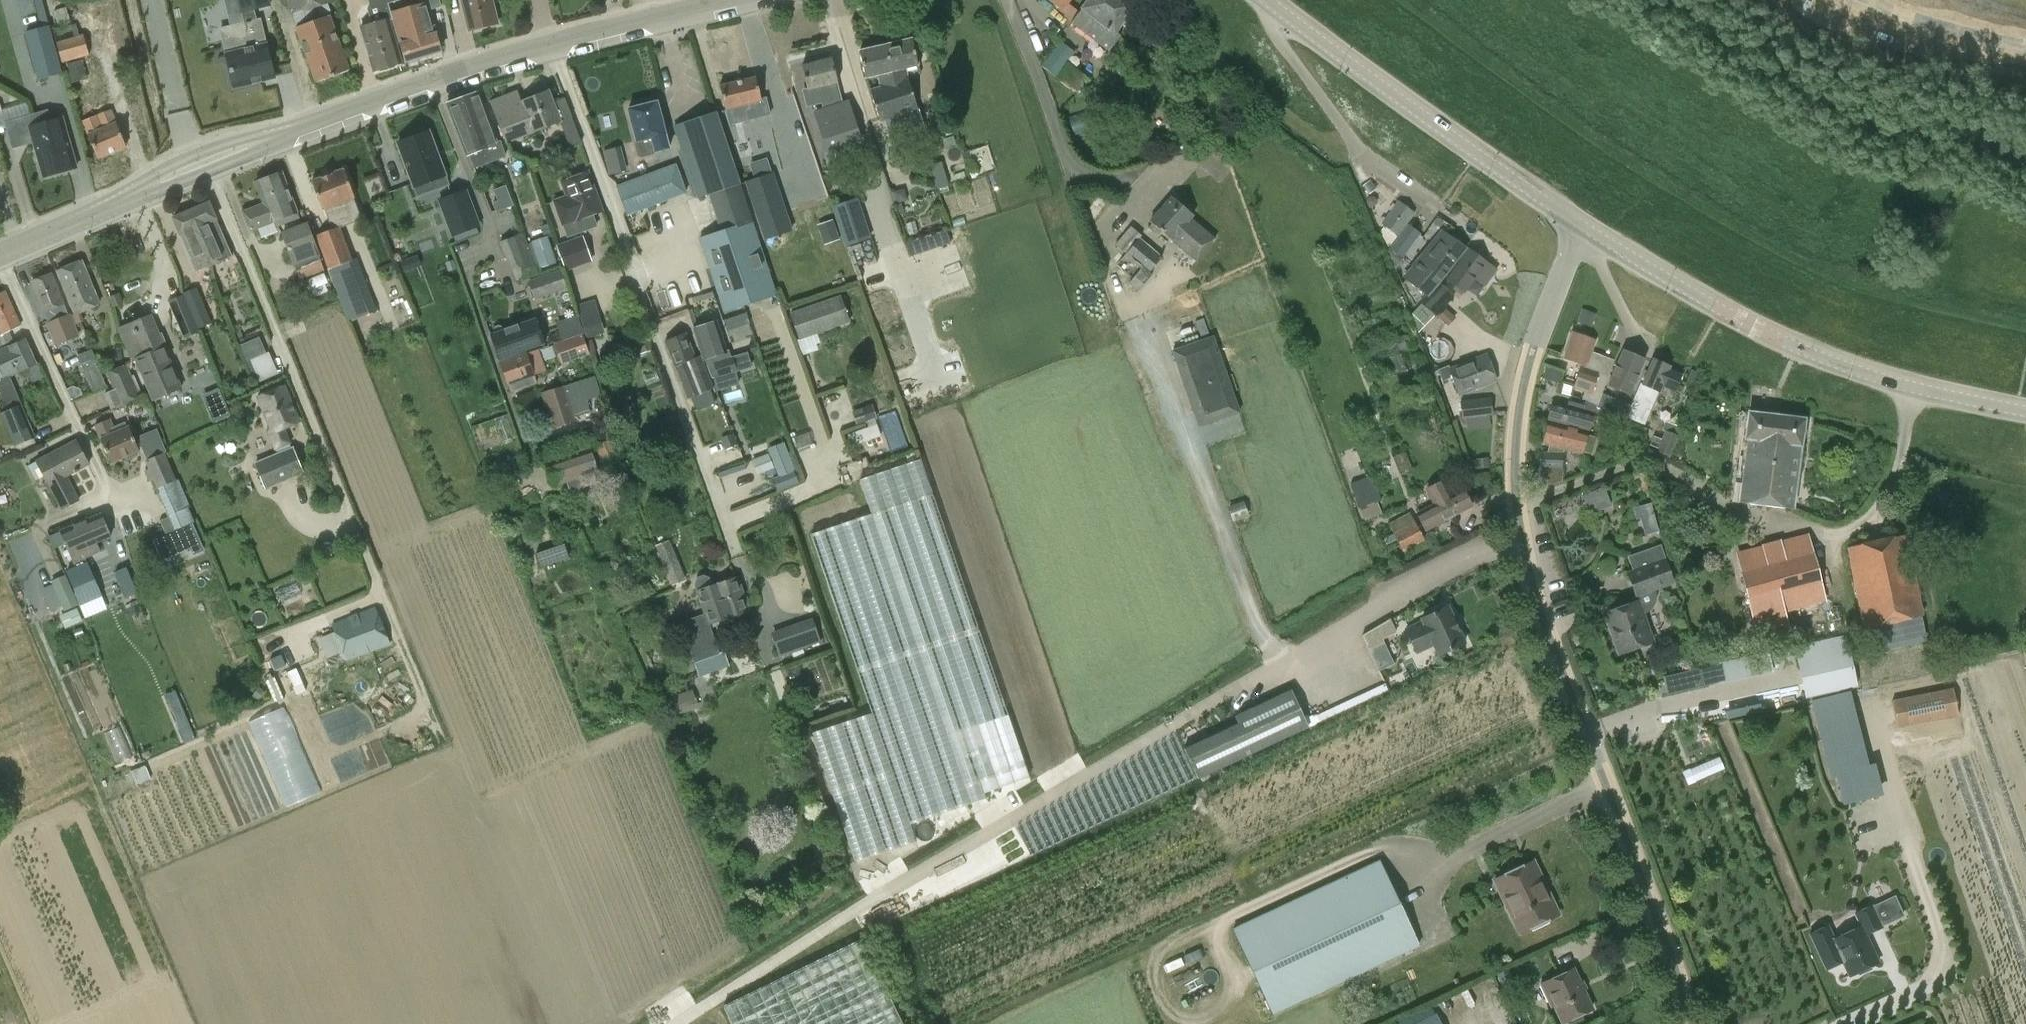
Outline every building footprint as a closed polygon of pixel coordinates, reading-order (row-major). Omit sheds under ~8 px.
[(244,23),(255,21),(253,9),(270,5),(268,0),(238,0),(241,11),(244,23)] [(289,11),(334,2),(334,0),(287,0),(289,11)] [(393,19),(391,12),(388,4),(401,0),(368,0),(370,4),(376,6),(379,6),(383,20),(360,27),(373,71),(402,62),(390,20),(393,19)] [(469,30),(497,23),(492,0),(461,0),(469,30)] [(1079,11),(1068,3),(1070,0),(1048,0),(1062,10),(1073,19),(1079,11)] [(1120,36),(1114,32),(1134,5),(1128,0),(1088,0),(1079,11),(1073,19),(1071,22),(1109,51),(1120,36)] [(391,12),(393,19),(405,61),(441,51),(427,2),(391,12)] [(330,16),(296,28),(316,82),(349,70),(330,16)] [(29,24),(31,32),(26,33),(38,80),(62,73),(50,27),(47,28),(45,20),(29,24)] [(244,23),(220,29),(226,50),(227,53),(226,54),(234,88),(274,78),(266,44),(265,44),(264,41),(265,41),(260,20),(255,21),(244,23)] [(62,63),(90,56),(83,33),(78,34),(75,22),(53,28),(62,63)] [(902,114),(909,138),(926,133),(918,109),(904,68),(918,64),(912,39),(885,45),(894,81),(888,83),(898,115),(902,114)] [(893,143),(909,138),(902,114),(898,115),(888,83),(894,81),(885,45),(858,51),(865,77),(879,74),(881,86),(869,90),(880,122),(885,120),(893,143)] [(801,64),(807,89),(803,90),(807,106),(826,101),(826,100),(840,96),(831,57),(801,64)] [(82,62),(66,66),(70,78),(85,74),(82,62)] [(1089,78),(1068,63),(1059,75),(1079,91),(1089,78)] [(765,113),(755,76),(719,86),(725,109),(748,103),(752,116),(765,113)] [(548,90),(521,101),(517,90),(490,101),(507,142),(561,121),(548,90)] [(494,145),(499,158),(506,156),(501,140),(496,142),(478,93),(463,99),(482,149),(494,145)] [(473,168),(499,158),(494,145),(482,149),(463,99),(448,104),(466,155),(468,154),(473,168)] [(669,148),(657,101),(628,109),(637,141),(634,144),(638,156),(641,157),(655,154),(656,152),(669,148)] [(848,101),(815,111),(828,151),(861,141),(848,101)] [(111,109),(81,121),(98,160),(127,148),(111,109)] [(709,193),(722,230),(700,238),(724,311),(777,293),(716,111),(685,121),(685,122),(674,126),(698,197),(709,193)] [(46,112),(3,125),(11,151),(33,145),(43,176),(76,166),(61,118),(49,122),(46,112)] [(761,134),(780,131),(777,113),(758,116),(761,134)] [(745,128),(733,132),(748,176),(772,168),(765,146),(752,151),(745,128)] [(426,130),(414,135),(414,137),(399,143),(415,187),(433,180),(436,190),(449,185),(430,131),(427,132),(426,130)] [(603,148),(610,173),(628,168),(621,144),(603,148)] [(924,150),(916,153),(920,166),(928,164),(924,150)] [(936,189),(949,185),(942,162),(930,166),(936,189)] [(675,164),(617,186),(628,215),(686,193),(675,164)] [(311,181),(322,208),(354,196),(343,168),(311,181)] [(561,224),(563,224),(568,236),(596,226),(592,213),(602,210),(588,171),(562,181),(567,195),(552,200),(561,224)] [(263,203),(256,206),(243,211),(250,230),(297,213),(282,172),(255,182),(263,203)] [(774,172),(745,182),(764,240),(793,231),(774,172)] [(1362,184),(1367,191),(1374,186),(1369,179),(1362,184)] [(892,191),(895,202),(906,199),(904,193),(898,189),(892,191)] [(440,201),(453,236),(480,226),(466,191),(440,201)] [(508,194),(491,200),(494,210),(511,203),(508,194)] [(1149,222),(1151,223),(1148,227),(1157,235),(1160,231),(1170,240),(1171,239),(1195,259),(1214,238),(1191,218),(1194,214),(1172,195),(1149,222)] [(856,198),(833,206),(847,244),(869,236),(856,198)] [(1389,247),(1407,223),(1415,212),(1398,199),(1381,223),(1384,226),(1380,231),(1385,244),(1389,247)] [(210,202),(191,210),(199,229),(196,231),(210,266),(233,256),(210,202)] [(199,229),(191,210),(171,218),(194,272),(210,266),(196,231),(199,229)] [(280,231),(295,269),(299,280),(325,271),(320,256),(321,256),(307,220),(280,231)] [(1407,223),(1389,247),(1402,257),(1420,233),(1407,223)] [(835,224),(819,230),(824,245),(840,239),(835,224)] [(316,235),(329,269),(338,299),(369,288),(357,257),(353,259),(340,225),(316,235)] [(1141,235),(1130,226),(1116,244),(1126,253),(1116,264),(1132,278),(1128,283),(1138,292),(1156,270),(1154,268),(1162,256),(1139,238),(1141,235)] [(1421,301),(1438,280),(1465,247),(1447,232),(1426,257),(1422,254),(1413,265),(1415,266),(1405,277),(1407,279),(1402,284),(1414,305),(1419,299),(1421,301)] [(524,233),(501,240),(515,281),(538,273),(524,233)] [(531,241),(540,269),(556,263),(547,236),(531,241)] [(580,237),(577,238),(556,245),(564,270),(589,261),(580,237)] [(1470,250),(1449,279),(1466,291),(1475,279),(1484,285),(1496,268),(1470,250)] [(416,254),(401,259),(404,269),(419,264),(416,254)] [(99,303),(82,260),(57,270),(74,313),(99,303)] [(535,299),(566,288),(560,269),(529,280),(535,299)] [(50,271),(31,279),(56,344),(77,336),(50,271)] [(1438,280),(1421,301),(1435,317),(1453,296),(1438,280)] [(197,287),(185,292),(183,293),(198,328),(212,323),(197,287)] [(5,333),(9,331),(21,325),(5,290),(0,292),(0,320),(5,333)] [(114,306),(122,303),(118,294),(110,297),(114,306)] [(184,337),(198,331),(183,295),(169,301),(184,337)] [(836,326),(836,325),(849,320),(840,296),(827,300),(791,313),(800,339),(836,326)] [(1447,325),(1454,318),(1445,309),(1438,316),(1447,325)] [(1583,310),(1579,322),(1591,327),(1595,315),(1583,310)] [(1424,323),(1412,312),(1410,315),(1416,331),(1424,323)] [(162,333),(159,335),(150,314),(117,328),(130,360),(135,358),(153,399),(181,387),(162,344),(165,342),(162,333)] [(602,333),(596,314),(580,319),(586,338),(602,333)] [(535,319),(504,330),(502,326),(499,325),(495,327),(493,330),(494,333),(491,334),(499,359),(544,343),(535,319)] [(693,329),(707,366),(713,363),(719,377),(737,371),(729,349),(727,349),(716,320),(693,329)] [(13,339),(9,331),(5,333),(0,335),(0,346),(13,339)] [(1563,357),(1569,359),(1582,364),(1574,386),(1590,392),(1588,397),(1598,400),(1612,359),(1590,351),(1594,339),(1573,331),(1563,357)] [(695,358),(685,332),(664,340),(674,366),(686,398),(710,389),(700,362),(691,366),(689,360),(695,358)] [(562,363),(587,354),(579,333),(555,343),(562,363)] [(644,335),(636,338),(642,353),(650,350),(644,335)] [(1213,337),(1172,351),(1199,426),(1239,412),(1213,337)] [(26,339),(0,350),(0,383),(11,409),(22,404),(9,375),(36,364),(26,339)] [(259,339),(244,345),(249,356),(264,350),(259,339)] [(77,354),(91,383),(104,377),(90,348),(77,354)] [(507,384),(509,383),(511,391),(536,382),(533,374),(545,370),(537,348),(499,362),(507,384)] [(1644,359),(1642,358),(1622,349),(1607,384),(1629,394),(1644,359)] [(1486,353),(1450,368),(1449,365),(1438,369),(1442,380),(1452,377),(1459,394),(1496,379),(1486,353)] [(1621,397),(1615,411),(1642,423),(1657,390),(1660,383),(1673,389),(1680,373),(1667,367),(1669,364),(1652,357),(1641,382),(1639,381),(1630,401),(1621,397)] [(104,394),(111,409),(120,405),(121,406),(141,398),(127,364),(106,373),(114,390),(104,394)] [(1558,382),(1561,371),(1547,366),(1543,377),(1558,382)] [(1685,382),(1695,386),(1701,374),(1691,369),(1685,382)] [(542,393),(553,426),(590,413),(585,400),(600,395),(594,376),(542,393)] [(267,430),(275,448),(289,441),(283,426),(299,419),(285,386),(257,398),(270,429),(267,430)] [(1490,398),(1461,401),(1463,417),(1491,414),(1490,398)] [(1553,401),(1549,415),(1549,418),(1588,429),(1596,402),(1585,399),(1584,404),(1568,400),(1566,404),(1553,401)] [(225,402),(208,409),(213,422),(230,415),(225,402)] [(36,437),(22,404),(11,409),(2,413),(19,453),(38,445),(34,438),(36,437)] [(149,417),(155,414),(152,407),(146,410),(149,417)] [(856,424),(867,421),(862,407),(852,410),(856,424)] [(1740,502),(1766,505),(1773,440),(1767,439),(1770,414),(1748,412),(1745,439),(1747,439),(1740,502)] [(1773,440),(1766,505),(1792,508),(1799,445),(1801,445),(1804,418),(1770,414),(1767,439),(1773,440)] [(110,464),(124,458),(127,460),(135,456),(135,453),(140,451),(129,424),(127,426),(125,422),(114,426),(110,417),(93,425),(110,464)] [(1642,426),(1626,419),(1619,433),(1635,441),(1642,426)] [(1550,442),(1548,450),(1547,453),(1540,452),(1538,483),(1554,484),(1561,481),(1563,451),(1564,446),(1582,451),(1583,450),(1591,452),(1595,436),(1587,433),(1588,432),(1548,421),(1543,440),(1550,442)] [(877,424),(848,434),(851,444),(880,435),(877,424)] [(1666,430),(1657,450),(1657,452),(1670,457),(1678,435),(1666,430)] [(595,444),(595,445),(605,475),(623,468),(612,438),(595,444)] [(60,509),(78,500),(65,475),(89,463),(76,439),(28,465),(35,480),(43,475),(60,509)] [(292,447),(289,441),(275,448),(277,454),(255,463),(266,488),(303,472),(292,447)] [(794,470),(783,442),(767,448),(779,476),(794,470)] [(555,485),(566,481),(569,489),(573,491),(585,487),(587,482),(585,475),(598,470),(588,443),(576,447),(578,453),(547,463),(555,485)] [(1400,470),(1410,466),(1404,451),(1394,455),(1400,470)] [(189,506),(184,494),(178,479),(176,479),(165,452),(144,460),(148,469),(144,471),(149,481),(152,480),(156,488),(168,516),(189,506)] [(757,474),(774,467),(768,452),(752,459),(757,474)] [(819,528),(903,823),(971,803),(965,783),(981,779),(984,789),(1019,779),(926,455),(860,474),(871,513),(819,528)] [(1475,459),(1476,468),(1488,467),(1487,458),(1475,459)] [(1367,476),(1350,484),(1359,508),(1376,501),(1367,476)] [(1425,528),(1470,504),(1462,488),(1450,495),(1442,481),(1426,489),(1434,504),(1417,513),(1425,528)] [(1585,494),(1590,507),(1606,501),(1601,487),(1585,494)] [(1233,520),(1236,519),(1247,515),(1242,502),(1228,506),(1233,520)] [(1636,518),(1652,514),(1649,502),(1633,507),(1636,518)] [(90,543),(110,534),(101,512),(60,530),(61,532),(50,537),(55,548),(66,543),(73,561),(94,552),(90,543)] [(1414,521),(1393,532),(1404,552),(1416,546),(1425,540),(1414,521)] [(192,524),(182,529),(194,556),(205,551),(192,524)] [(1862,628),(1869,626),(1875,652),(1927,641),(1921,616),(1923,615),(1907,533),(1846,546),(1862,628)] [(1825,599),(1808,535),(1737,553),(1757,632),(1786,625),(1782,611),(1825,599)] [(565,541),(536,552),(540,565),(570,555),(565,541)] [(1648,611),(1651,609),(1653,605),(1654,602),(1655,599),(1656,595),(1656,593),(1655,590),(1674,583),(1660,543),(1627,554),(1632,568),(1626,571),(1636,598),(1636,597),(1637,600),(1610,610),(1615,625),(1610,627),(1619,653),(1651,641),(1642,615),(1648,611)] [(655,552),(664,573),(678,567),(668,545),(655,552)] [(69,567),(79,603),(101,597),(91,561),(69,567)] [(129,572),(117,577),(128,603),(139,598),(129,572)] [(695,661),(699,676),(724,667),(709,624),(749,610),(737,576),(713,585),(712,581),(708,577),(703,576),(699,577),(696,582),(696,587),(705,614),(681,622),(695,661)] [(1439,654),(1464,642),(1447,605),(1421,617),(1423,621),(1406,629),(1416,651),(1433,643),(1439,654)] [(333,624),(347,658),(335,663),(339,674),(354,668),(351,660),(389,645),(374,607),(333,624)] [(65,628),(83,621),(77,608),(60,615),(65,628)] [(813,622),(801,626),(809,649),(821,645),(813,622)] [(81,627),(73,630),(77,638),(84,635),(81,627)] [(1363,637),(1368,649),(1381,644),(1376,632),(1363,637)] [(1806,696),(1857,685),(1845,632),(1795,644),(1806,696)] [(281,654),(270,659),(275,670),(286,665),(281,654)] [(1717,666),(1701,669),(1704,685),(1720,682),(1717,666)] [(1699,667),(1664,676),(1668,693),(1703,685),(1699,667)] [(260,700),(266,691),(259,687),(253,696),(260,700)] [(1952,687),(1891,699),(1897,728),(1958,716),(1952,687)] [(1184,748),(1184,750),(1197,777),(1308,726),(1291,689),(1235,716),(1238,723),(1184,748)] [(1868,763),(1849,690),(1809,700),(1829,780),(1836,777),(1842,804),(1883,795),(1874,762),(1868,763)] [(665,699),(671,716),(692,709),(686,692),(665,699)] [(182,706),(171,711),(184,742),(195,737),(182,706)] [(899,847),(861,708),(806,724),(845,862),(899,847)] [(1722,758),(1693,764),(1696,775),(1724,769),(1722,758)] [(1233,928),(1272,1014),(1420,946),(1381,860),(1233,928)] [(1534,862),(1494,880),(1518,932),(1558,914),(1543,882),(1535,885),(1527,867),(1535,863),(1534,862)] [(1827,926),(1809,934),(1825,969),(1842,961),(1849,976),(1878,962),(1865,935),(1881,928),(1871,906),(1855,913),(1861,926),(1833,939),(1827,926)] [(723,1007),(731,1023),(904,1023),(863,940),(723,1007)] [(1511,967),(1500,972),(1505,983),(1512,980),(1514,974),(1511,967)] [(1573,968),(1541,984),(1551,1005),(1553,1004),(1562,1023),(1572,1018),(1573,1021),(1584,1016),(1582,1013),(1592,1008),(1573,968)] [(1414,1023),(1442,1023),(1437,1013),(1421,1020),(1414,1023)]
